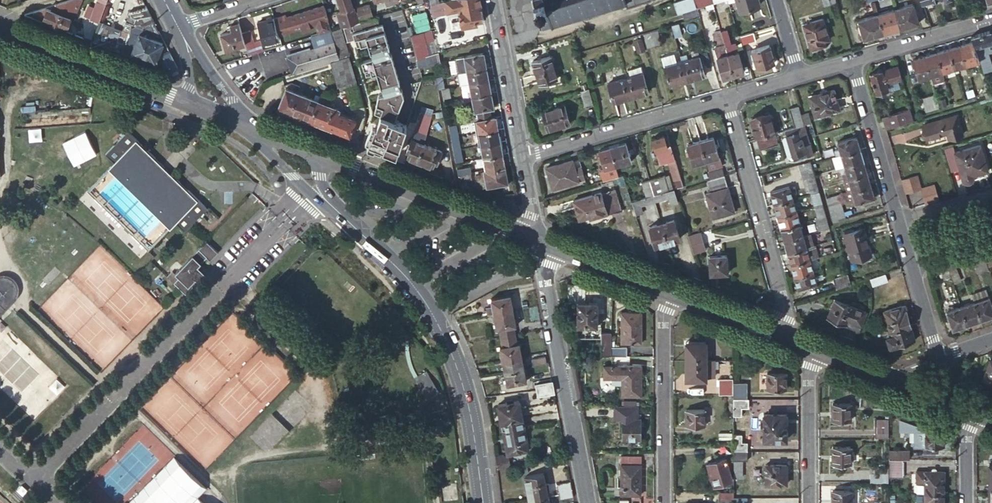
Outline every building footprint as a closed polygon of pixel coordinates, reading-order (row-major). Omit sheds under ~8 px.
[(91,18),(101,22),(109,0),(98,0),(91,18)] [(349,0),(337,0),(340,11),(341,14),(335,15),(339,27),(342,26),(359,21),(355,8),(352,9),(349,0)] [(461,27),(476,25),(475,21),(483,19),(481,13),(479,0),(448,0),(444,1),(446,13),(447,13),(450,29),(461,27)] [(533,1),(531,2),(535,13),(536,12),(538,19),(539,19),(542,27),(544,26),(583,14),(584,17),(586,18),(592,16),(593,15),(592,12),(624,2),(625,7),(649,0),(532,0),(533,1)] [(695,7),(704,5),(706,9),(712,7),(712,6),(710,0),(693,0),(695,7)] [(735,1),(738,10),(758,5),(756,0),(735,0),(735,1)] [(438,3),(430,5),(429,6),(432,17),(446,13),(444,1),(438,3)] [(71,5),(65,2),(56,5),(53,11),(66,16),(71,5)] [(367,4),(355,8),(359,21),(371,17),(367,4)] [(892,10),(898,29),(917,23),(912,4),(892,10)] [(76,7),(71,5),(66,16),(72,19),(75,20),(80,8),(76,7)] [(327,19),(323,5),(296,13),(302,30),(313,27),(312,24),(327,19)] [(47,8),(44,9),(40,16),(45,18),(45,19),(52,22),(51,23),(60,27),(60,25),(68,28),(68,27),(72,19),(66,16),(53,11),(47,8)] [(155,21),(149,9),(131,14),(123,31),(101,22),(94,41),(124,53),(135,23),(145,27),(155,21)] [(876,14),(882,34),(898,29),(892,10),(876,14)] [(861,40),(882,34),(876,14),(856,20),(861,40)] [(359,21),(342,26),(346,41),(353,39),(356,47),(367,44),(369,52),(370,52),(388,47),(388,46),(381,23),(378,24),(376,16),(371,17),(359,21)] [(280,38),(273,18),(257,23),(264,43),(280,38)] [(827,40),(821,19),(802,24),(809,50),(819,47),(818,43),(827,40)] [(161,32),(155,21),(145,27),(135,23),(124,53),(132,57),(134,53),(157,62),(163,43),(161,32)] [(242,33),(238,22),(229,25),(230,28),(228,29),(228,31),(221,33),(227,49),(245,44),(242,33)] [(310,31),(311,36),(328,30),(331,30),(329,25),(310,31)] [(338,28),(331,30),(328,30),(332,42),(342,39),(338,28)] [(286,56),(291,73),(347,56),(342,39),(332,42),(328,30),(311,36),(310,36),(314,48),(286,56)] [(972,42),(974,47),(975,53),(991,48),(991,39),(989,30),(970,36),(972,42)] [(245,44),(249,55),(256,53),(255,49),(253,49),(252,44),(253,43),(249,31),(242,33),(245,44)] [(415,53),(414,54),(415,59),(416,59),(428,55),(424,42),(432,40),(429,31),(410,36),(415,53)] [(658,44),(654,31),(641,34),(645,47),(658,44)] [(726,55),(732,75),(742,72),(736,51),(735,52),(732,44),(729,45),(725,31),(719,32),(726,55)] [(738,35),(741,44),(753,40),(751,31),(738,35)] [(637,35),(629,37),(634,55),(642,52),(637,35)] [(255,49),(256,53),(262,51),(260,41),(253,43),(252,44),(253,49),(255,49)] [(960,45),(966,64),(978,61),(975,53),(974,47),(972,42),(960,45)] [(772,62),(767,45),(750,50),(755,67),(772,62)] [(948,49),(954,68),(966,64),(960,45),(948,49)] [(388,47),(370,52),(372,57),(389,52),(388,47)] [(936,53),(942,71),(954,68),(948,49),(936,53)] [(179,68),(170,51),(165,53),(163,57),(164,69),(172,73),(173,72),(179,68)] [(398,81),(389,52),(372,57),(360,61),(365,76),(376,72),(380,87),(398,81)] [(439,63),(437,52),(428,55),(416,59),(418,67),(439,63)] [(721,78),(732,75),(726,55),(720,56),(719,52),(714,54),(721,78)] [(456,73),(485,68),(482,53),(453,58),(454,60),(456,73)] [(936,53),(924,56),(930,75),(942,71),(936,53)] [(668,85),(686,80),(680,62),(674,64),(671,54),(660,57),(668,85)] [(930,75),(924,56),(912,60),(917,78),(930,75)] [(556,79),(549,57),(532,61),(538,84),(556,79)] [(680,62),(686,80),(704,75),(698,57),(680,62)] [(901,79),(897,66),(870,73),(876,92),(889,89),(887,83),(901,79)] [(488,80),(485,68),(456,73),(458,86),(460,85),(488,80)] [(942,71),(930,75),(932,83),(944,79),(942,71)] [(642,73),(624,78),(630,97),(648,91),(642,73)] [(630,97),(624,78),(607,83),(612,102),(630,97)] [(490,92),(488,80),(460,85),(462,98),(470,96),(490,92)] [(398,81),(380,87),(382,92),(399,87),(398,81)] [(363,105),(357,85),(345,89),(352,109),(363,105)] [(277,108),(309,120),(317,100),(286,87),(277,108)] [(405,124),(393,120),(403,95),(400,87),(399,87),(382,92),(377,93),(373,111),(379,114),(376,124),(374,124),(370,137),(367,136),(364,143),(368,144),(366,149),(380,154),(381,149),(395,154),(405,124)] [(447,88),(441,89),(442,98),(449,96),(447,88)] [(588,89),(580,91),(585,108),(593,105),(588,89)] [(838,108),(833,89),(810,96),(815,115),(838,108)] [(493,108),(490,92),(470,96),(473,111),(476,111),(478,120),(489,118),(488,109),(493,108)] [(923,99),(927,112),(939,108),(936,95),(923,99)] [(338,109),(317,100),(309,120),(348,136),(355,120),(336,112),(338,109)] [(801,114),(798,105),(789,108),(794,127),(804,124),(801,114)] [(568,124),(563,106),(541,113),(546,131),(568,124)] [(884,116),(887,128),(913,120),(910,108),(884,116)] [(22,111),(22,128),(91,125),(91,109),(22,111)] [(801,114),(804,124),(811,122),(808,112),(801,114)] [(422,144),(428,129),(432,118),(421,114),(411,140),(422,144)] [(750,120),(756,138),(774,133),(769,114),(750,120)] [(962,134),(956,115),(923,125),(927,138),(946,133),(948,138),(962,134)] [(494,117),(489,118),(478,120),(475,121),(477,133),(497,129),(494,117)] [(794,127),(785,130),(793,159),(813,154),(804,124),(794,127)] [(454,125),(447,126),(450,138),(456,137),(454,125)] [(891,135),(893,142),(924,133),(922,126),(891,135)] [(499,142),(497,129),(477,133),(479,145),(499,142)] [(207,207),(128,130),(105,153),(114,162),(87,190),(148,250),(176,222),(184,230),(207,207)] [(778,144),(774,133),(756,138),(759,149),(778,144)] [(683,186),(668,138),(665,139),(664,135),(653,138),(660,164),(668,161),(677,188),(683,186)] [(841,154),(860,149),(856,136),(837,142),(841,154)] [(713,137),(700,141),(706,160),(707,159),(709,169),(722,165),(713,137)] [(405,158),(415,162),(422,144),(411,140),(410,140),(404,153),(407,154),(405,158)] [(458,140),(450,142),(452,150),(459,149),(458,140)] [(706,160),(700,141),(687,145),(692,163),(706,160)] [(501,154),(499,142),(479,145),(482,158),(501,154)] [(610,147),(615,165),(631,161),(626,143),(610,147)] [(422,144),(415,162),(430,168),(432,164),(435,165),(440,152),(422,144)] [(952,146),(944,148),(951,171),(959,169),(961,178),(962,179),(963,181),(965,181),(966,182),(967,182),(968,182),(969,182),(971,181),(972,181),(973,180),(974,179),(974,177),(974,176),(974,175),(989,171),(981,144),(954,152),(952,146)] [(604,168),(615,165),(610,147),(599,150),(604,168)] [(863,160),(860,149),(841,154),(844,166),(863,160)] [(504,167),(501,154),(482,158),(484,170),(484,171),(504,167)] [(585,179),(579,160),(573,162),(572,160),(546,168),(552,189),(585,179)] [(844,166),(848,178),(867,172),(863,160),(844,166)] [(815,177),(811,163),(811,162),(798,165),(802,181),(805,180),(815,177)] [(455,168),(457,175),(470,173),(469,166),(455,168)] [(507,183),(504,167),(484,171),(484,170),(482,170),(483,175),(475,176),(477,188),(507,183)] [(721,168),(708,172),(709,177),(722,174),(721,168)] [(867,172),(848,178),(851,190),(871,184),(867,172)] [(457,175),(458,185),(473,191),(470,173),(457,175)] [(650,180),(654,194),(668,190),(664,175),(650,180)] [(726,187),(723,175),(710,179),(708,179),(712,191),(726,187)] [(902,180),(906,193),(922,188),(918,175),(902,180)] [(819,192),(815,177),(805,180),(809,194),(819,192)] [(641,181),(646,197),(654,194),(650,180),(649,179),(641,181)] [(874,197),(871,184),(851,190),(855,202),(855,203),(874,197)] [(922,188),(927,204),(940,200),(935,185),(922,188)] [(773,204),(793,199),(789,186),(770,192),(773,204)] [(726,187),(712,191),(705,192),(712,217),(733,212),(726,187)] [(621,210),(614,189),(573,201),(578,219),(588,216),(589,219),(621,210)] [(631,201),(635,214),(642,212),(640,206),(668,199),(670,204),(677,202),(673,189),(668,190),(654,194),(646,197),(631,201)] [(855,202),(851,190),(847,191),(845,192),(847,200),(855,202)] [(808,195),(812,207),(822,204),(819,192),(809,194),(808,195)] [(838,194),(826,198),(833,221),(845,218),(838,194)] [(773,204),(777,216),(796,211),(793,199),(773,204)] [(822,204),(812,207),(815,219),(825,216),(822,204)] [(777,216),(780,228),(799,223),(796,211),(777,216)] [(825,216),(815,219),(813,219),(817,231),(829,228),(825,216)] [(799,223),(780,228),(783,241),(803,235),(799,223)] [(681,244),(675,225),(650,233),(655,252),(681,244)] [(870,254),(863,228),(844,234),(851,260),(870,254)] [(688,236),(693,254),(705,251),(699,233),(688,236)] [(803,235),(806,247),(813,245),(809,233),(803,235)] [(783,241),(787,253),(806,247),(803,235),(783,241)] [(219,252),(208,240),(175,273),(178,275),(173,281),(186,294),(206,273),(198,266),(207,257),(210,260),(219,252)] [(787,253),(790,265),(810,259),(818,257),(815,245),(813,245),(806,247),(787,253)] [(990,249),(982,252),(986,266),(991,263),(991,256),(990,249)] [(977,271),(987,268),(986,266),(982,252),(972,255),(977,271)] [(728,273),(727,256),(708,257),(710,274),(728,273)] [(793,277),(813,271),(810,259),(790,265),(793,277)] [(957,268),(955,261),(948,263),(950,270),(957,268)] [(947,263),(939,266),(944,279),(952,276),(947,263)] [(961,279),(957,268),(950,270),(954,281),(961,279)] [(817,284),(813,271),(793,277),(797,289),(817,284)] [(885,273),(869,278),(871,286),(887,281),(885,273)] [(835,288),(850,284),(847,274),(833,279),(835,288)] [(9,303),(13,298),(15,296),(17,293),(17,291),(17,287),(17,285),(16,283),(15,280),(13,279),(12,277),(10,276),(6,275),(3,275),(1,275),(0,275),(0,312),(9,303)] [(973,295),(975,301),(988,296),(986,291),(973,295)] [(493,314),(513,311),(510,295),(509,295),(492,298),(490,298),(492,307),(493,314)] [(975,301),(948,310),(954,328),(991,315),(991,309),(988,296),(975,301)] [(857,329),(865,311),(835,299),(827,318),(857,329)] [(597,326),(597,303),(577,302),(577,326),(597,326)] [(889,331),(910,325),(905,310),(902,311),(900,306),(883,311),(889,331)] [(485,308),(486,315),(493,314),(492,307),(485,308)] [(516,327),(513,311),(493,314),(496,330),(499,329),(500,337),(516,334),(514,327),(516,327)] [(641,343),(642,312),(621,312),(621,343),(641,343)] [(914,340),(910,325),(889,331),(890,336),(887,336),(886,337),(888,347),(914,340)] [(517,345),(516,334),(500,337),(502,348),(500,349),(502,360),(522,356),(520,345),(517,345)] [(686,360),(706,360),(706,341),(686,341),(686,360)] [(612,355),(627,355),(627,346),(612,347),(612,355)] [(522,356),(502,360),(504,373),(524,369),(522,356)] [(529,360),(531,367),(547,364),(545,357),(529,360)] [(991,381),(991,360),(989,359),(982,377),(991,381)] [(706,377),(706,360),(686,360),(686,379),(706,379),(706,377)] [(715,360),(706,360),(706,377),(715,377),(715,365),(715,360)] [(642,365),(630,365),(614,365),(603,366),(604,378),(611,379),(611,384),(622,384),(622,395),(642,395),(642,365)] [(524,369),(504,373),(506,384),(526,380),(524,369)] [(786,389),(786,372),(767,372),(767,389),(786,389)] [(16,407),(26,397),(8,379),(0,388),(0,390),(16,407)] [(733,383),(733,379),(717,379),(717,394),(723,394),(733,394),(733,383)] [(554,392),(552,381),(537,384),(539,395),(554,392)] [(733,398),(746,398),(746,383),(733,383),(733,394),(733,398)] [(733,398),(733,394),(723,394),(723,414),(733,414),(733,398)] [(747,398),(746,398),(733,398),(733,414),(733,415),(741,415),(741,407),(747,407),(747,398)] [(500,422),(522,418),(519,401),(497,405),(500,422)] [(850,420),(850,403),(832,403),(832,420),(850,420)] [(639,405),(614,405),(614,420),(622,420),(622,439),(642,438),(642,417),(639,417),(639,405)] [(704,425),(705,408),(686,408),(686,425),(704,425)] [(267,453),(290,431),(272,413),(249,436),(267,453)] [(786,439),(786,414),(764,414),(764,439),(786,439)] [(529,450),(522,418),(500,422),(507,454),(529,450)] [(888,437),(888,419),(875,419),(875,437),(888,437)] [(943,446),(943,430),(925,430),(925,431),(910,431),(910,446),(925,446),(943,446)] [(733,451),(747,451),(747,441),(742,441),(741,433),(733,433),(733,444),(733,451)] [(850,464),(850,447),(832,447),(832,464),(850,464)] [(889,450),(889,459),(902,459),(908,459),(908,450),(889,450)] [(747,459),(747,451),(733,451),(733,476),(742,476),(742,459),(747,459)] [(128,502),(190,502),(197,497),(207,486),(175,455),(128,502)] [(621,464),(642,464),(642,455),(621,455),(621,464)] [(733,477),(725,455),(707,461),(714,483),(733,477)] [(498,469),(511,467),(509,458),(506,458),(503,457),(496,458),(498,469)] [(888,459),(888,477),(902,477),(902,459),(889,459),(888,459)] [(642,494),(642,464),(621,464),(621,494),(642,494)] [(786,484),(786,464),(765,464),(765,484),(786,484)] [(918,470),(918,493),(925,493),(944,493),(944,470),(936,470),(936,468),(935,466),(933,467),(932,468),(932,470),(918,470)] [(888,472),(886,472),(872,472),(870,472),(871,481),(888,481),(888,472)] [(525,477),(529,499),(549,495),(544,473),(525,477)] [(558,484),(559,491),(573,489),(571,481),(558,484)] [(573,489),(559,491),(561,499),(574,496),(573,489)] [(851,490),(832,490),(832,502),(851,502),(851,490)] [(733,492),(718,492),(718,501),(733,501),(733,497),(733,492)] [(944,493),(925,493),(925,502),(944,502),(944,493)]
